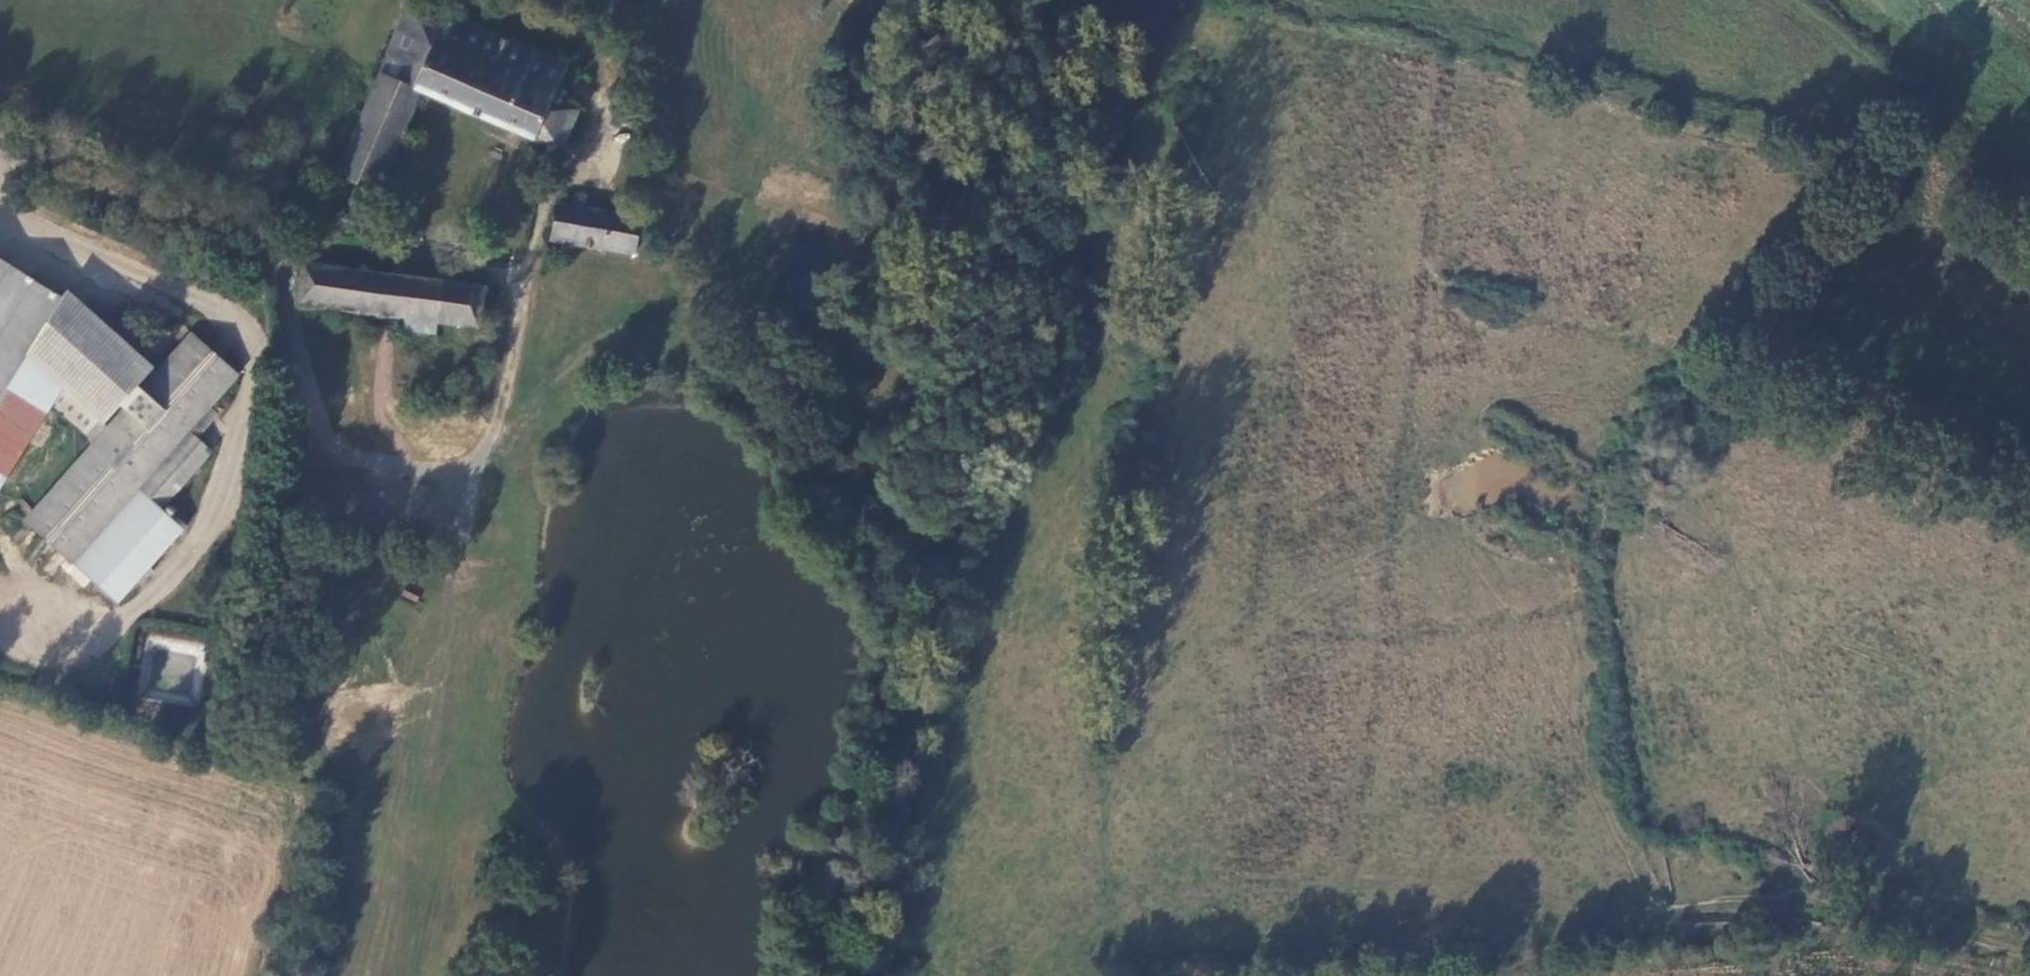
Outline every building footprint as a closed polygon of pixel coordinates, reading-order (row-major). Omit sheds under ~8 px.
[(573,109),(548,96),(562,65),(411,0),(407,0),(333,171),(349,179),(370,187),(417,91),(530,141),(533,134),(557,145),(573,109)] [(545,238),(628,251),(636,217),(552,202),(545,238)] [(493,289),(300,260),(293,299),(398,314),(398,325),(429,331),(432,318),(468,322),(472,322),(476,319),(478,315),(489,318),(493,289)] [(50,297),(0,265),(0,373),(50,297)] [(50,297),(0,373),(0,465),(11,449),(45,397),(76,428),(91,412),(96,417),(147,365),(55,289),(50,297)] [(147,505),(198,452),(187,439),(209,414),(203,407),(229,378),(187,333),(9,512),(77,576),(101,599),(171,528),(147,505)]
